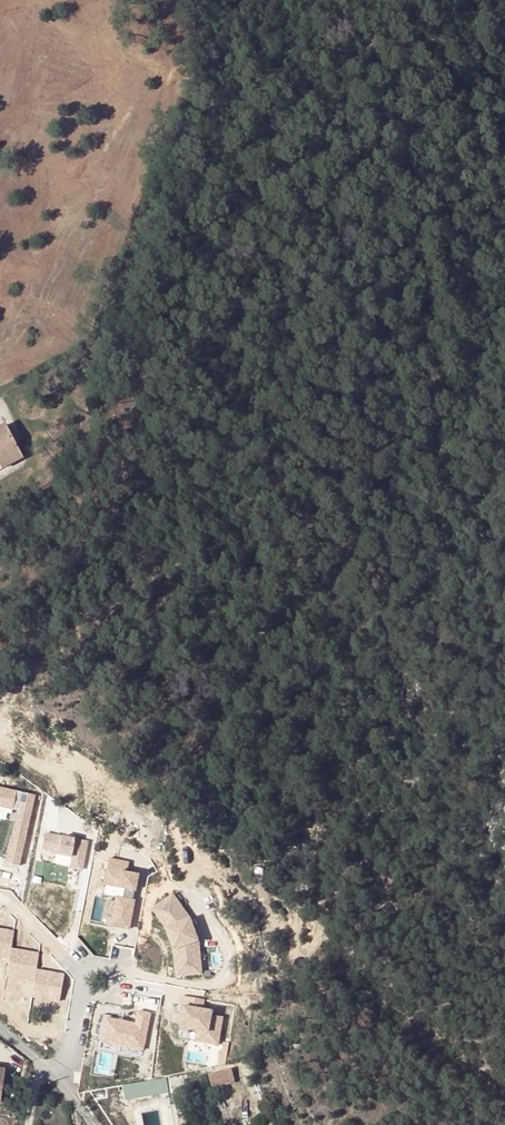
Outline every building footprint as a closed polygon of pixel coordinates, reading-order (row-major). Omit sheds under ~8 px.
[(4,465),(27,453),(8,420),(0,424),(0,458),(4,465)] [(11,810),(11,809),(16,810),(4,862),(18,866),(34,795),(0,788),(0,807),(11,810)] [(86,839),(43,834),(41,849),(50,850),(50,852),(72,855),(71,865),(82,866),(86,839)] [(126,872),(128,862),(107,858),(100,895),(115,897),(109,925),(128,929),(134,900),(132,900),(129,899),(130,894),(133,895),(137,875),(126,872)] [(172,895),(152,909),(165,928),(173,950),(176,976),(201,972),(197,940),(189,918),(172,895)] [(203,999),(181,995),(180,1005),(183,1005),(180,1026),(197,1029),(208,1031),(206,1042),(217,1044),(222,1016),(210,1014),(211,1010),(201,1009),(203,999)] [(140,1049),(149,1013),(137,1010),(134,1022),(105,1015),(99,1039),(140,1049)] [(208,1031),(197,1029),(195,1040),(206,1042),(208,1031)] [(211,1074),(215,1089),(237,1083),(233,1068),(211,1074)] [(163,1089),(139,1094),(141,1103),(165,1097),(163,1089)]
